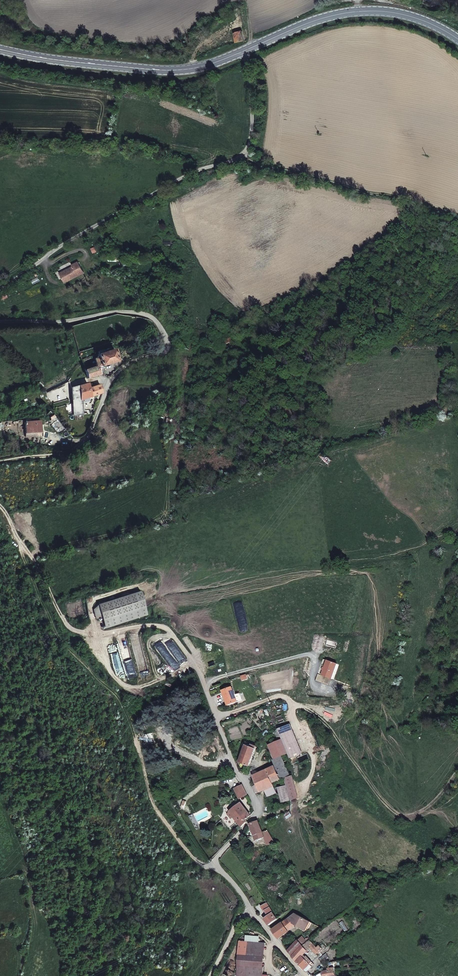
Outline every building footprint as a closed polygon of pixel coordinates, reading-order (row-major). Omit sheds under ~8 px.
[(243,31),(234,34),(236,43),(245,41),(243,31)] [(72,275),(73,277),(87,271),(83,259),(76,262),(77,264),(63,270),(66,277),(72,275)] [(94,357),(97,364),(97,366),(116,358),(112,345),(98,350),(99,353),(97,353),(98,356),(94,357)] [(99,373),(97,366),(97,364),(86,368),(88,376),(99,373)] [(101,383),(89,386),(88,382),(72,386),(74,416),(83,415),(82,396),(104,391),(101,383)] [(39,421),(23,422),(24,437),(40,436),(39,421)] [(106,626),(148,613),(141,589),(99,602),(106,626)] [(323,658),(317,673),(321,674),(326,659),(323,658)] [(336,663),(326,659),(321,674),(331,678),(336,663)] [(239,701),(242,700),(240,694),(235,695),(232,687),(222,690),(228,705),(237,702),(239,701)] [(283,740),(286,749),(288,756),(299,752),(289,722),(278,726),(279,728),(282,736),(285,735),(286,737),(286,739),(283,740)] [(286,737),(285,735),(282,736),(276,738),(281,751),(286,749),(283,740),(286,739),(286,737)] [(275,763),(289,758),(288,756),(286,749),(281,751),(276,738),(270,741),(270,742),(275,755),(272,756),(275,763)] [(248,766),(255,749),(245,745),(239,762),(248,766)] [(274,787),(273,784),(289,777),(285,762),(290,760),(289,758),(275,763),(259,770),(259,768),(254,769),(251,773),(256,785),(252,787),(254,794),(258,793),(259,795),(265,792),(274,788),(274,787)] [(282,805),(286,804),(297,800),(290,777),(283,780),(286,789),(278,791),(278,792),(282,805)] [(233,790),(236,795),(244,791),(241,786),(233,790)] [(277,795),(274,788),(265,792),(268,800),(277,795)] [(238,800),(247,796),(244,791),(236,795),(238,800)] [(238,823),(241,828),(246,823),(245,821),(250,817),(243,810),(240,805),(230,810),(233,814),(234,816),(238,823)] [(262,832),(258,821),(249,825),(254,836),(262,832)] [(262,832),(254,836),(258,847),(266,844),(268,847),(276,844),(270,834),(264,836),(262,832)] [(432,870),(430,865),(420,870),(422,875),(432,870)] [(270,915),(265,919),(269,927),(277,920),(273,914),(274,913),(268,904),(262,907),(266,913),(267,912),(270,915)] [(314,929),(317,926),(295,916),(273,933),(278,939),(279,938),(297,926),(309,932),(310,929),(312,928),(314,929)] [(241,961),(266,964),(268,940),(259,939),(260,934),(249,932),(248,938),(244,937),(241,961)] [(298,941),(303,946),(310,940),(311,940),(307,935),(304,938),(302,937),(298,941)] [(317,948),(310,940),(303,946),(291,955),(290,956),(306,971),(312,966),(302,957),(311,949),(316,954),(322,949),(320,946),(317,948)] [(287,951),(291,955),(303,946),(298,941),(288,950),(287,951)] [(328,963),(329,969),(335,969),(335,971),(358,966),(353,959),(345,961),(339,962),(328,963)] [(240,974),(253,975),(265,975),(265,973),(266,964),(241,961),(240,974)]
